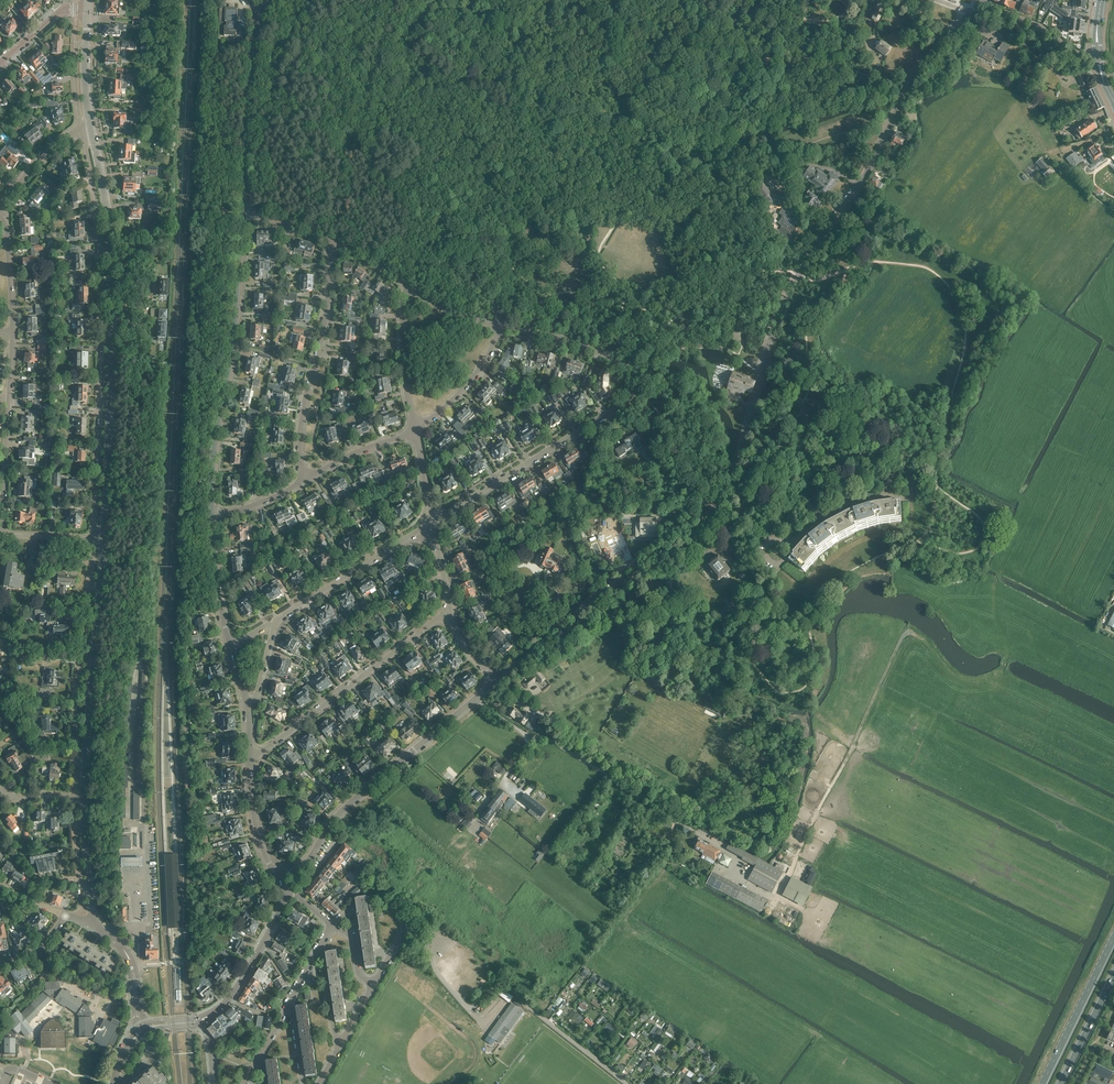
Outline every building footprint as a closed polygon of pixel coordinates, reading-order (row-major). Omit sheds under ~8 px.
[(1019,4),(1021,0),(1017,0),(1015,3),(1007,0),(1006,0),(1004,6),(1009,8),(1013,10),(1015,5),(1018,6),(1019,4)] [(1019,4),(1023,5),(1020,11),(1021,11),(1023,12),(1026,13),(1031,2),(1026,0),(1021,0),(1019,4)] [(1031,2),(1026,13),(1029,14),(1029,15),(1031,16),(1032,15),(1035,7),(1038,8),(1040,2),(1042,2),(1042,0),(1038,0),(1037,1),(1036,4),(1031,2)] [(1042,10),(1046,12),(1048,9),(1048,10),(1050,8),(1049,10),(1064,20),(1066,19),(1069,21),(1068,32),(1074,33),(1074,36),(1081,37),(1082,36),(1082,34),(1084,22),(1082,22),(1082,17),(1076,17),(1076,12),(1076,11),(1071,10),(1071,7),(1062,6),(1062,9),(1061,9),(1053,4),(1052,6),(1051,6),(1053,2),(1055,4),(1058,0),(1057,0),(1049,0),(1045,5),(1042,10)] [(869,18),(874,20),(877,12),(878,12),(882,3),(876,1),(872,10),(869,18)] [(30,3),(25,7),(32,15),(34,13),(35,13),(37,12),(37,11),(30,3)] [(30,17),(32,15),(25,7),(23,8),(22,7),(19,10),(20,11),(27,20),(28,19),(30,18),(30,17)] [(236,37),(238,8),(226,8),(225,21),(227,21),(226,26),(225,26),(224,35),(236,36),(236,37)] [(3,19),(5,21),(14,31),(16,29),(16,30),(18,28),(18,27),(19,27),(11,19),(9,21),(5,17),(3,19)] [(11,33),(14,31),(5,21),(3,23),(5,25),(1,27),(8,36),(9,35),(10,35),(12,34),(11,33)] [(104,31),(104,34),(104,35),(120,35),(120,30),(122,30),(123,31),(124,24),(116,23),(116,26),(111,26),(111,25),(108,25),(107,27),(105,27),(105,30),(104,31)] [(52,51),(56,51),(61,51),(61,46),(61,45),(61,43),(62,43),(63,40),(61,40),(61,36),(56,36),(55,43),(52,43),(52,44),(47,44),(47,43),(44,46),(48,50),(51,48),(52,48),(52,51)] [(876,49),(885,56),(891,48),(882,41),(876,49)] [(1000,62),(1009,47),(1002,43),(999,49),(983,41),(979,49),(978,48),(978,50),(976,54),(991,62),(994,58),(1000,62)] [(105,51),(105,54),(106,55),(106,56),(121,57),(121,47),(117,47),(117,49),(114,49),(114,47),(106,47),(106,51),(105,51)] [(37,53),(33,56),(42,66),(43,67),(50,61),(45,56),(44,57),(43,57),(44,57),(41,54),(39,52),(37,53)] [(37,70),(42,66),(33,56),(30,59),(31,59),(29,61),(31,63),(33,66),(37,70)] [(106,56),(106,64),(110,64),(110,63),(116,63),(116,64),(121,64),(121,57),(106,56)] [(23,70),(21,68),(19,70),(18,70),(18,69),(15,71),(16,72),(15,73),(22,81),(22,80),(24,82),(25,83),(26,83),(28,81),(28,80),(27,79),(29,77),(26,74),(23,70)] [(39,81),(31,71),(28,74),(36,84),(39,81)] [(43,85),(46,83),(52,78),(50,74),(44,79),(39,73),(35,76),(43,85)] [(1084,78),(1082,74),(1077,77),(1080,83),(1082,86),(1086,84),(1083,78),(1084,78)] [(1023,86),(1029,78),(1024,76),(1019,83),(1023,86)] [(53,85),(52,78),(46,83),(48,94),(48,95),(52,94),(53,94),(53,93),(63,91),(62,84),(53,85)] [(121,78),(121,81),(116,81),(116,82),(110,82),(110,83),(109,84),(109,86),(110,87),(110,88),(125,89),(126,86),(126,78),(121,78)] [(9,82),(7,80),(2,84),(2,85),(1,86),(7,93),(12,90),(13,91),(15,89),(12,86),(13,85),(9,82)] [(26,94),(20,87),(18,89),(24,96),(26,94)] [(126,89),(110,88),(109,91),(109,92),(108,95),(109,95),(109,96),(114,96),(114,99),(120,99),(120,92),(125,92),(126,89)] [(1086,92),(1093,106),(1095,111),(1104,107),(1099,96),(1095,88),(1086,92)] [(61,108),(56,109),(56,108),(56,105),(47,106),(47,111),(48,111),(48,116),(50,116),(61,115),(61,112),(62,112),(62,109),(61,109),(61,108)] [(62,115),(50,116),(50,119),(52,119),(53,123),(54,123),(54,124),(55,124),(55,125),(57,125),(58,124),(58,123),(59,123),(58,122),(63,121),(64,121),(64,117),(63,117),(62,115)] [(48,125),(48,124),(43,117),(39,118),(46,127),(48,125)] [(1076,131),(1082,139),(1087,135),(1088,135),(1090,133),(1097,128),(1091,120),(1076,131)] [(131,121),(114,121),(113,129),(120,129),(120,127),(126,128),(126,130),(125,130),(125,132),(130,132),(131,121)] [(29,131),(37,141),(40,139),(41,139),(43,138),(42,137),(42,136),(38,131),(43,127),(39,122),(36,124),(38,126),(36,128),(35,127),(29,131)] [(31,145),(37,141),(29,131),(24,136),(24,137),(22,139),(20,137),(17,139),(22,144),(27,140),(31,145)] [(893,137),(891,142),(892,142),(890,145),(894,147),(895,144),(896,144),(901,146),(906,137),(901,135),(902,134),(899,133),(898,134),(896,133),(894,137),(893,137)] [(120,153),(131,153),(132,154),(132,151),(133,146),(131,146),(131,144),(135,145),(135,139),(127,139),(127,144),(128,144),(128,146),(127,145),(127,147),(120,146),(120,147),(119,148),(119,151),(120,151),(120,153)] [(14,146),(9,142),(6,146),(11,150),(14,146)] [(1089,156),(1099,149),(1097,147),(1096,146),(1096,145),(1096,144),(1095,144),(1094,144),(1084,151),(1086,154),(1087,153),(1089,156)] [(1100,151),(1099,149),(1089,156),(1090,158),(1090,159),(1092,162),(1102,154),(1102,153),(1101,152),(1100,152),(1100,151)] [(9,164),(14,168),(19,161),(14,157),(15,156),(8,151),(6,153),(6,154),(3,158),(3,157),(0,160),(0,164),(3,166),(4,165),(6,167),(9,164)] [(1082,161),(1084,160),(1081,156),(1078,157),(1075,152),(1066,159),(1072,168),(1078,163),(1082,161)] [(131,153),(120,153),(119,160),(124,161),(124,163),(134,163),(135,154),(131,153)] [(63,170),(64,170),(75,167),(75,168),(75,165),(74,165),(74,164),(75,164),(74,161),(73,158),(69,159),(69,162),(63,163),(64,166),(62,167),(63,170)] [(1044,169),(1041,172),(1046,178),(1054,171),(1042,158),(1036,163),(1041,169),(1043,168),(1044,169)] [(75,168),(75,167),(64,170),(65,173),(63,173),(64,177),(68,176),(68,177),(74,176),(74,175),(76,174),(76,171),(76,168),(75,168)] [(838,177),(831,172),(830,173),(829,172),(826,176),(817,170),(816,171),(811,167),(803,177),(809,181),(809,182),(817,187),(813,193),(809,190),(808,193),(809,194),(806,198),(809,200),(806,204),(811,207),(812,205),(817,208),(817,207),(819,207),(820,206),(820,204),(820,203),(816,200),(817,199),(814,197),(817,192),(824,197),(825,198),(825,197),(829,192),(829,191),(833,186),(837,180),(838,177)] [(879,189),(882,184),(877,181),(878,178),(874,176),(873,175),(868,182),(879,189)] [(782,207),(783,207),(783,208),(779,213),(782,216),(782,218),(778,223),(781,226),(781,230),(780,230),(779,230),(778,231),(777,232),(778,233),(778,234),(792,244),(792,243),(797,236),(793,233),(798,226),(794,223),(799,216),(785,207),(786,198),(785,197),(786,196),(786,195),(786,194),(784,194),(780,193),(773,192),(773,193),(769,192),(772,190),(767,183),(764,186),(764,185),(762,185),(758,189),(758,190),(758,191),(763,197),(764,198),(766,201),(766,205),(767,205),(768,206),(772,207),(773,206),(776,206),(777,207),(781,208),(782,207)] [(39,190),(36,193),(43,198),(48,192),(50,189),(45,185),(43,188),(41,186),(38,189),(39,190)] [(1102,190),(1097,186),(1096,187),(1094,190),(1093,192),(1097,196),(1098,193),(1099,194),(1102,190)] [(65,187),(59,188),(57,195),(67,193),(65,187)] [(76,208),(75,203),(82,201),(80,192),(78,192),(77,190),(72,190),(72,191),(70,191),(70,194),(72,193),(73,202),(70,203),(71,209),(76,208)] [(43,198),(36,193),(34,196),(33,195),(30,199),(31,199),(28,202),(33,206),(33,205),(34,205),(35,203),(38,205),(43,198)] [(163,204),(148,203),(148,211),(162,212),(163,204)] [(141,210),(128,209),(128,218),(129,219),(131,219),(132,218),(139,218),(139,214),(141,214),(141,210)] [(30,227),(33,227),(32,224),(30,224),(29,219),(27,219),(26,217),(26,216),(20,216),(20,220),(19,220),(20,228),(21,228),(30,227)] [(74,231),(84,230),(83,227),(85,227),(84,222),(79,222),(79,223),(77,223),(77,220),(73,221),(73,220),(73,224),(74,231)] [(30,235),(30,227),(21,228),(22,232),(20,232),(21,236),(22,237),(25,237),(25,236),(30,235)] [(84,237),(84,230),(74,231),(74,238),(75,239),(79,239),(79,237),(84,237)] [(272,233),(265,232),(264,243),(269,243),(269,242),(272,242),(272,243),(276,244),(277,237),(274,237),(274,234),(272,233)] [(303,250),(302,254),(304,254),(308,243),(298,240),(295,248),(303,250)] [(308,243),(304,254),(305,254),(304,255),(314,258),(315,254),(313,253),(314,250),(315,251),(315,249),(314,249),(315,245),(312,244),(309,243),(308,243)] [(72,264),(84,263),(85,263),(84,258),(84,255),(78,256),(78,250),(71,250),(72,264)] [(35,256),(27,257),(27,259),(23,259),(23,267),(24,270),(28,269),(28,270),(32,269),(32,267),(32,263),(36,263),(35,256)] [(75,271),(80,271),(80,273),(84,273),(84,271),(84,263),(72,264),(72,267),(75,266),(75,271)] [(256,271),(267,272),(269,272),(269,267),(268,267),(268,265),(262,264),(262,263),(259,263),(259,264),(256,264),(256,267),(255,267),(255,270),(256,271)] [(354,275),(358,269),(353,267),(353,265),(348,265),(348,263),(345,263),(345,265),(344,265),(344,274),(353,274),(354,275)] [(358,269),(354,275),(364,281),(367,276),(365,275),(366,273),(359,268),(358,269)] [(256,271),(255,278),(256,278),(256,279),(259,279),(259,278),(264,279),(264,280),(268,280),(269,275),(267,275),(267,272),(256,271)] [(301,283),(314,283),(315,279),(314,279),(313,279),(313,276),(312,276),(312,275),(308,274),(308,276),(301,276),(301,283)] [(160,296),(168,296),(168,280),(160,280),(160,296)] [(364,289),(372,295),(375,291),(379,293),(384,286),(385,285),(379,281),(373,289),(367,285),(364,289)] [(25,292),(38,291),(38,289),(35,289),(34,284),(34,283),(27,283),(27,285),(24,285),(25,292)] [(314,283),(301,283),(301,285),(303,285),(303,290),(304,290),(304,291),(307,291),(307,290),(313,290),(313,291),(313,286),(312,286),(312,283),(314,283)] [(76,292),(76,296),(88,296),(88,292),(88,289),(88,288),(87,288),(87,285),(79,286),(79,292),(76,292)] [(387,288),(384,286),(379,293),(382,295),(380,298),(386,302),(386,301),(391,302),(391,298),(390,296),(392,293),(391,293),(393,291),(390,289),(388,291),(386,289),(387,288)] [(38,294),(38,291),(25,292),(25,299),(30,298),(30,300),(35,299),(35,298),(35,294),(38,294)] [(256,295),(256,302),(265,302),(265,295),(260,295),(260,294),(257,294),(257,295),(256,295)] [(356,298),(356,296),(356,295),(355,295),(355,294),(352,294),(351,296),(348,296),(348,297),(344,296),(344,298),(343,298),(342,302),(343,302),(343,303),(352,304),(356,305),(357,301),(354,301),(354,298),(356,298)] [(265,302),(256,302),(255,305),(253,305),(253,309),(257,309),(257,310),(261,310),(261,309),(266,309),(266,307),(265,306),(265,302)] [(352,304),(343,303),(343,310),(344,311),(347,312),(348,311),(351,311),(352,304)] [(299,312),(311,314),(310,314),(311,307),(305,306),(305,304),(302,304),(302,305),(298,305),(298,308),(299,308),(299,312)] [(166,319),(167,311),(167,310),(166,310),(166,311),(160,310),(160,311),(159,318),(159,319),(160,319),(163,319),(162,322),(159,322),(158,322),(158,323),(158,327),(158,333),(157,333),(158,334),(158,338),(165,338),(166,338),(166,334),(166,333),(166,328),(166,327),(166,323),(166,319),(167,319),(166,319)] [(311,314),(299,312),(298,316),(297,316),(296,322),(302,323),(303,320),(309,321),(310,315),(311,315),(311,314)] [(75,329),(76,329),(85,329),(85,321),(80,321),(80,318),(80,314),(72,315),(72,325),(75,325),(75,329)] [(372,314),(371,314),(370,317),(371,317),(371,318),(374,318),(374,327),(376,327),(385,328),(386,321),(379,320),(380,315),(372,314)] [(27,319),(27,326),(37,326),(37,319),(37,317),(35,317),(35,315),(28,315),(28,319),(27,319)] [(342,327),(342,334),(351,335),(352,331),(354,331),(354,326),(355,326),(356,323),(357,323),(357,320),(350,319),(349,328),(342,327)] [(739,323),(736,329),(742,332),(745,325),(744,325),(745,322),(742,321),(741,323),(739,323)] [(252,332),(261,333),(262,326),(253,325),(252,329),(251,329),(251,331),(252,331),(252,332)] [(37,326),(27,326),(27,333),(31,333),(31,336),(37,336),(37,333),(37,326)] [(385,328),(376,327),(375,331),(374,331),(373,336),(372,336),(372,337),(370,337),(370,339),(372,339),(378,340),(378,336),(380,336),(382,336),(382,335),(385,335),(385,328)] [(85,329),(76,329),(76,337),(77,337),(77,338),(80,338),(80,337),(85,337),(85,332),(86,332),(86,329),(85,329)] [(261,333),(252,332),(252,335),(251,335),(251,338),(251,339),(253,339),(253,342),(258,342),(258,340),(260,340),(262,339),(262,337),(261,336),(261,333)] [(355,335),(351,335),(342,334),(341,341),(348,342),(347,347),(355,348),(356,345),(352,344),(353,340),(354,340),(355,335)] [(295,342),(304,344),(305,344),(306,341),(305,341),(306,337),(294,335),(293,342),(295,342)] [(304,344),(295,342),(293,349),(302,351),(302,350),(303,351),(304,348),(303,347),(304,344)] [(508,348),(507,352),(512,355),(514,356),(514,357),(515,356),(518,356),(517,357),(523,359),(525,351),(523,351),(523,347),(516,346),(515,349),(508,348)] [(377,363),(382,362),(387,362),(387,355),(378,355),(378,350),(377,350),(371,350),(372,359),(377,358),(377,363)] [(29,354),(25,354),(25,362),(28,363),(28,368),(33,368),(33,363),(34,363),(34,359),(38,359),(38,352),(29,352),(29,354)] [(512,355),(507,352),(503,359),(503,358),(500,364),(500,363),(500,364),(499,366),(498,366),(498,367),(498,368),(502,370),(500,372),(499,372),(504,375),(505,374),(506,375),(510,365),(509,364),(510,362),(509,362),(512,355)] [(88,354),(76,353),(76,368),(87,368),(87,361),(88,361),(88,358),(87,358),(88,354)] [(547,356),(545,365),(550,367),(552,359),(554,360),(555,355),(548,353),(547,356)] [(545,365),(547,356),(539,354),(537,362),(540,363),(540,364),(545,365)] [(339,361),(339,368),(352,370),(352,365),(350,365),(351,360),(352,360),(352,359),(354,359),(354,357),(346,356),(346,362),(339,361)] [(248,365),(256,367),(258,360),(256,360),(256,358),(255,358),(255,359),(249,358),(248,362),(247,362),(247,365),(248,365)] [(570,360),(565,373),(572,376),(576,362),(570,360)] [(576,362),(572,376),(576,377),(577,374),(580,375),(582,370),(583,371),(585,367),(583,366),(584,365),(582,364),(581,364),(580,363),(579,363),(576,362)] [(256,367),(248,365),(247,369),(246,368),(246,371),(246,372),(251,373),(251,376),(254,377),(255,374),(256,367)] [(286,376),(295,378),(295,377),(296,377),(297,374),(296,374),(297,371),(293,370),(293,367),(287,365),(286,368),(285,367),(283,375),(284,375),(286,376)] [(725,379),(728,370),(717,366),(714,376),(725,379)] [(352,370),(339,368),(338,375),(341,376),(340,378),(344,378),(344,381),(353,382),(353,379),(351,379),(349,379),(349,374),(351,374),(352,370)] [(599,383),(608,383),(608,379),(610,375),(602,371),(598,380),(599,381),(599,383)] [(749,378),(735,373),(729,389),(730,389),(730,392),(735,394),(736,391),(742,394),(744,390),(745,390),(746,389),(750,390),(752,384),(748,382),(749,378)] [(375,378),(377,387),(389,385),(387,378),(381,379),(380,374),(371,375),(372,379),(375,378)] [(294,381),(295,378),(286,376),(284,375),(283,375),(281,381),(293,385),(294,383),(294,384),(295,381),(294,381)] [(599,383),(599,385),(596,386),(602,396),(610,391),(609,390),(608,389),(608,388),(608,383),(599,383)] [(23,385),(23,392),(37,393),(37,385),(29,384),(29,386),(23,385)] [(488,384),(483,389),(489,395),(491,393),(492,394),(493,394),(496,391),(496,390),(494,389),(495,389),(494,388),(491,386),(492,386),(490,384),(489,385),(488,384)] [(501,384),(499,386),(512,396),(514,394),(501,384)] [(389,385),(377,387),(376,387),(376,392),(378,392),(379,396),(375,397),(376,400),(384,399),(383,393),(390,392),(389,385)] [(512,385),(509,389),(519,396),(522,392),(512,385)] [(334,398),(344,400),(345,396),(346,396),(347,391),(350,392),(350,388),(343,387),(342,393),(336,391),(334,398)] [(241,396),(250,397),(252,390),(243,388),(242,390),(241,392),(242,392),(241,396)] [(489,395),(483,389),(478,395),(479,396),(481,398),(484,400),(483,400),(484,401),(483,402),(486,405),(488,405),(492,401),(491,401),(491,400),(488,397),(489,395)] [(580,395),(576,398),(582,408),(588,405),(584,397),(586,396),(583,391),(579,394),(580,395)] [(28,401),(32,401),(36,401),(37,393),(23,392),(23,399),(28,399),(28,401)] [(554,393),(549,396),(554,404),(559,401),(554,393)] [(86,402),(87,394),(76,394),(75,402),(83,402),(82,404),(86,404),(86,402)] [(240,401),(240,402),(245,404),(245,406),(250,407),(250,404),(249,404),(250,397),(241,396),(241,399),(240,398),(239,401),(240,401)] [(279,406),(288,407),(289,404),(290,401),(289,401),(290,400),(287,400),(287,397),(281,396),(281,399),(279,406)] [(339,410),(339,412),(345,413),(346,410),(344,410),(346,400),(344,400),(334,398),(334,399),(333,399),(333,402),(334,403),(333,406),(336,406),(335,409),(339,410)] [(582,408),(576,398),(570,401),(571,401),(570,402),(571,405),(572,404),(575,408),(574,409),(576,412),(577,411),(582,408)] [(288,407),(279,406),(276,405),(275,414),(282,415),(282,413),(287,414),(287,413),(288,413),(288,410),(288,407)] [(468,405),(461,412),(469,420),(477,413),(473,410),(472,411),(470,408),(471,407),(468,405)] [(550,414),(556,424),(559,422),(559,421),(561,420),(560,418),(562,416),(556,406),(553,408),(554,409),(549,413),(550,414)] [(25,412),(28,412),(28,417),(21,417),(21,424),(33,425),(33,421),(34,421),(34,418),(33,418),(34,412),(31,412),(31,408),(25,408),(25,412)] [(485,413),(485,412),(480,408),(477,411),(483,416),(485,413)] [(385,426),(387,425),(388,425),(388,426),(392,424),(389,415),(388,410),(382,412),(383,416),(382,416),(385,426)] [(393,414),(389,415),(392,424),(396,423),(399,422),(396,412),(393,413),(393,414)] [(464,425),(469,420),(461,412),(456,417),(460,421),(460,422),(461,424),(461,425),(462,425),(463,426),(464,426),(464,425)] [(375,422),(375,421),(372,414),(369,415),(370,419),(366,421),(366,422),(363,423),(364,424),(360,425),(363,435),(367,433),(367,432),(370,431),(369,429),(372,428),(370,424),(375,422)] [(542,415),(543,416),(550,427),(552,426),(553,427),(556,424),(550,414),(546,416),(545,415),(545,414),(542,415)] [(72,427),(77,427),(86,427),(86,426),(86,424),(86,420),(77,419),(77,418),(73,418),(72,427)] [(236,426),(246,427),(247,420),(237,419),(236,420),(235,423),(236,423),(236,426)] [(274,436),(284,437),(284,434),(286,434),(286,430),(278,429),(279,422),(268,421),(268,424),(273,425),(273,432),(274,432),(274,436)] [(501,423),(498,425),(503,434),(506,432),(501,423)] [(527,428),(524,430),(531,440),(534,439),(534,438),(536,436),(530,426),(531,426),(529,423),(526,425),(527,428)] [(33,425),(21,424),(21,432),(32,432),(33,425)] [(342,433),(340,424),(335,426),(336,427),(326,430),(327,433),(326,433),(327,437),(336,434),(336,435),(340,434),(342,433)] [(363,435),(360,425),(356,427),(355,425),(348,428),(346,424),(343,425),(346,432),(346,433),(351,431),(352,434),(355,433),(356,436),(359,435),(360,436),(363,435)] [(235,432),(235,433),(239,434),(238,436),(244,437),(244,434),(246,427),(236,426),(235,429),(234,429),(234,432),(235,432)] [(86,427),(77,427),(76,435),(85,435),(85,434),(86,434),(86,431),(85,431),(86,427)] [(456,430),(461,435),(464,439),(465,438),(463,436),(465,435),(459,427),(456,430)] [(442,438),(447,444),(452,439),(455,437),(450,431),(448,434),(448,433),(446,435),(442,429),(438,433),(440,435),(441,436),(442,438)] [(531,440),(524,430),(523,429),(520,431),(517,432),(524,444),(527,442),(528,442),(531,440)] [(634,434),(631,437),(629,438),(628,436),(625,438),(626,439),(624,441),(625,444),(615,450),(619,458),(627,453),(625,451),(634,446),(637,450),(644,446),(637,436),(640,435),(637,431),(634,433),(634,434)] [(336,434),(327,437),(328,440),(329,444),(339,441),(338,438),(341,438),(340,434),(336,435),(336,434)] [(284,437),(274,436),(274,439),(271,439),(271,445),(274,445),(274,443),(279,444),(282,445),(282,444),(283,444),(284,437)] [(482,439),(480,437),(478,439),(477,438),(475,439),(476,441),(481,449),(486,445),(482,439)] [(447,444),(442,438),(436,443),(444,451),(447,448),(445,445),(447,444)] [(510,452),(508,449),(503,440),(500,442),(501,443),(498,445),(505,456),(509,454),(508,454),(510,452)] [(479,450),(481,449),(476,441),(472,444),(476,452),(479,450)] [(232,453),(231,457),(244,458),(245,458),(245,456),(244,456),(244,449),(246,447),(257,448),(257,444),(241,442),(241,446),(240,450),(232,450),(232,451),(231,451),(231,453),(232,453)] [(499,459),(505,456),(498,445),(497,444),(495,445),(496,447),(493,449),(493,450),(492,451),(494,453),(493,453),(493,454),(494,457),(495,458),(496,457),(497,459),(498,459),(499,459)] [(81,447),(68,446),(68,452),(73,452),(73,456),(75,456),(75,461),(77,461),(77,462),(84,462),(85,449),(81,449),(81,447)] [(35,448),(23,447),(23,451),(20,451),(19,459),(22,459),(22,462),(27,463),(27,465),(26,465),(34,466),(34,465),(34,459),(35,459),(34,459),(34,453),(35,453),(34,453),(34,450),(34,448),(35,448)] [(570,453),(575,461),(581,457),(582,459),(585,458),(582,452),(579,454),(576,449),(570,453)] [(454,453),(451,455),(457,464),(460,462),(454,453)] [(570,453),(564,457),(566,461),(565,462),(567,465),(568,465),(569,465),(575,461),(570,453)] [(402,473),(397,461),(396,459),(396,458),(395,455),(390,456),(392,463),(391,463),(393,470),(397,469),(399,474),(402,473)] [(472,462),(479,472),(479,473),(482,471),(482,470),(484,469),(480,462),(482,461),(478,455),(474,458),(475,460),(472,462)] [(405,475),(404,471),(408,469),(404,458),(397,461),(402,473),(403,476),(402,476),(403,480),(408,478),(407,475),(405,475)] [(473,475),(473,476),(479,472),(472,462),(470,459),(466,462),(465,463),(466,465),(467,466),(466,466),(466,467),(468,470),(469,469),(471,472),(470,472),(470,473),(471,475),(472,476),(473,475)] [(276,468),(284,468),(285,468),(285,464),(285,461),(284,461),(284,460),(276,461),(276,468)] [(373,465),(372,463),(369,464),(369,466),(366,468),(370,476),(374,475),(375,478),(376,479),(381,476),(376,465),(374,466),(373,465)] [(547,467),(548,468),(552,475),(558,472),(559,472),(554,464),(548,467),(547,467)] [(277,472),(277,475),(277,478),(281,478),(281,475),(285,475),(284,468),(276,468),(272,469),(268,469),(268,471),(272,471),(272,472),(277,472)] [(365,479),(370,476),(366,468),(360,470),(360,472),(358,473),(362,483),(366,482),(365,479)] [(552,475),(548,468),(542,472),(546,480),(553,476),(552,475)] [(446,478),(452,488),(452,489),(453,489),(454,489),(455,488),(456,487),(456,486),(458,485),(453,477),(455,476),(453,471),(450,473),(451,475),(446,478)] [(18,480),(17,488),(32,489),(32,477),(24,476),(24,481),(18,480)] [(452,488),(446,478),(445,477),(442,479),(443,480),(440,482),(442,485),(442,484),(444,487),(443,488),(443,490),(444,492),(445,492),(447,492),(452,488)] [(344,489),(348,487),(346,482),(345,479),(344,480),(343,478),(337,482),(342,490),(347,499),(351,496),(347,490),(346,490),(345,491),(344,489)] [(535,482),(533,482),(530,478),(524,482),(531,492),(531,494),(539,489),(535,482)] [(64,488),(67,488),(66,489),(68,489),(66,492),(70,494),(72,489),(83,490),(83,482),(67,481),(67,484),(65,484),(64,488)] [(330,484),(330,485),(331,486),(333,489),(331,489),(333,493),(334,492),(336,494),(335,494),(336,497),(338,495),(339,494),(338,493),(342,490),(337,482),(334,484),(333,482),(330,484)] [(531,492),(524,482),(518,485),(521,490),(520,491),(522,493),(524,496),(531,492)] [(32,489),(17,488),(17,497),(23,497),(23,501),(31,502),(32,489)] [(238,488),(229,488),(229,495),(230,495),(230,497),(233,497),(233,495),(237,495),(237,496),(240,496),(241,489),(238,488)] [(310,498),(314,506),(320,502),(315,492),(312,494),(313,496),(310,498)] [(506,505),(508,509),(517,503),(514,497),(511,498),(507,493),(504,495),(504,494),(501,496),(502,496),(501,497),(506,505)] [(501,497),(495,500),(498,505),(497,506),(499,508),(500,508),(500,509),(506,505),(501,497)] [(310,498),(309,498),(303,501),(304,502),(303,503),(305,505),(308,510),(308,509),(310,513),(316,509),(314,506),(310,498)] [(375,503),(372,505),(376,510),(381,507),(378,503),(376,500),(374,501),(375,503)] [(794,559),(792,562),(802,570),(806,572),(806,571),(820,556),(821,555),(838,542),(857,532),(858,532),(879,525),(901,522),(900,505),(897,505),(896,504),(896,503),(896,502),(895,502),(894,502),(894,501),(893,501),(889,502),(889,500),(885,501),(885,503),(882,503),(882,505),(878,506),(879,508),(875,508),(872,509),(871,508),(871,507),(870,506),(869,506),(868,506),(864,507),(863,506),(860,507),(860,509),(856,510),(855,510),(855,511),(854,511),(854,512),(854,513),(854,514),(854,515),(851,516),(848,517),(847,516),(847,515),(846,515),(845,515),(844,515),(840,517),(839,516),(836,517),(836,519),(832,521),(832,522),(831,522),(831,523),(831,524),(831,525),(832,526),(829,527),(826,530),(825,528),(824,528),(823,527),(823,528),(822,528),(821,528),(818,531),(817,529),(814,532),(815,533),(811,536),(811,537),(810,537),(810,538),(810,539),(811,539),(811,540),(812,541),(809,543),(807,545),(805,544),(803,547),(801,545),(799,548),(797,547),(795,550),(796,551),(793,554),(793,555),(792,556),(793,557),(793,558),(794,559)] [(407,502),(405,504),(404,502),(399,506),(405,517),(411,513),(412,512),(412,511),(412,509),(411,509),(410,509),(409,510),(407,507),(410,505),(407,502)] [(25,514),(16,513),(15,522),(24,522),(25,520),(29,520),(29,523),(34,523),(35,513),(37,513),(37,506),(30,506),(29,513),(29,514),(25,514)] [(405,517),(399,506),(393,510),(394,511),(394,512),(395,514),(397,516),(396,517),(396,518),(397,517),(398,520),(399,519),(400,520),(405,517)] [(477,511),(478,512),(482,519),(483,520),(485,523),(494,517),(490,511),(487,513),(483,507),(478,510),(477,511)] [(67,518),(69,518),(80,518),(80,519),(81,519),(82,512),(77,511),(77,510),(73,510),(73,508),(67,508),(67,512),(68,512),(67,518)] [(282,512),(286,521),(289,528),(291,527),(289,523),(290,523),(290,522),(293,520),(290,513),(291,513),(289,510),(288,509),(282,512)] [(286,521),(282,512),(281,510),(274,513),(275,515),(279,523),(277,524),(278,528),(283,525),(282,522),(286,521)] [(482,519),(478,512),(472,515),(477,523),(483,520),(482,519)] [(524,512),(510,521),(513,526),(519,523),(518,521),(526,515),(524,512)] [(354,523),(356,522),(359,520),(356,515),(351,518),(354,523)] [(657,523),(659,523),(658,516),(652,516),(652,519),(640,519),(641,524),(638,524),(639,528),(641,528),(641,537),(657,536),(657,523)] [(372,523),(379,534),(385,530),(377,517),(375,518),(375,520),(376,521),(372,523)] [(372,523),(369,526),(367,523),(365,525),(366,526),(371,534),(368,536),(371,540),(372,539),(371,538),(373,537),(373,538),(375,536),(375,537),(379,535),(378,534),(379,534),(372,523)] [(459,534),(463,532),(465,536),(470,532),(467,527),(464,529),(460,523),(457,524),(454,525),(455,526),(454,527),(459,534)] [(248,533),(251,532),(251,525),(248,526),(248,524),(243,524),(243,526),(236,527),(237,534),(248,533)] [(461,537),(459,534),(454,527),(448,530),(450,534),(448,535),(451,540),(456,537),(457,539),(461,537)] [(618,539),(609,542),(615,556),(621,553),(620,550),(623,549),(623,550),(628,548),(621,532),(616,534),(618,539)] [(248,533),(237,534),(235,535),(235,534),(234,535),(231,535),(231,540),(238,539),(238,541),(248,540),(248,533)] [(349,538),(347,539),(353,550),(354,550),(357,548),(359,546),(351,533),(350,533),(348,534),(348,536),(349,538)] [(346,553),(347,553),(348,553),(353,550),(347,539),(346,538),(344,539),(345,541),(341,543),(342,544),(341,544),(341,545),(342,547),(343,547),(344,547),(345,550),(345,551),(346,553)] [(320,554),(319,554),(327,566),(330,565),(330,564),(332,562),(322,546),(317,549),(320,554)] [(553,570),(552,571),(554,572),(555,572),(555,571),(557,572),(557,571),(560,572),(563,567),(560,566),(561,563),(561,562),(561,561),(561,560),(561,559),(558,558),(557,558),(557,559),(556,558),(556,559),(555,558),(554,559),(551,558),(554,551),(547,548),(544,555),(543,555),(541,560),(542,560),(540,565),(541,565),(541,567),(544,568),(545,567),(553,570)] [(413,569),(418,557),(418,556),(416,555),(415,555),(412,554),(411,557),(409,556),(410,555),(406,553),(404,559),(403,559),(403,560),(403,561),(402,564),(403,565),(403,566),(406,568),(407,568),(408,568),(409,568),(409,567),(413,569)] [(456,567),(468,561),(467,560),(465,555),(464,553),(455,557),(456,559),(453,560),(453,561),(454,561),(456,567)] [(315,560),(318,565),(321,569),(322,569),(323,569),(327,566),(319,554),(316,556),(313,558),(314,560),(315,560)] [(232,555),(233,565),(243,564),(242,560),(245,560),(244,555),(242,555),(242,557),(239,557),(239,556),(237,556),(238,558),(235,558),(235,555),(232,555)] [(718,581),(729,571),(730,570),(718,555),(705,565),(718,581)] [(419,557),(418,557),(413,569),(417,571),(418,570),(420,571),(421,569),(426,571),(426,570),(427,569),(429,563),(426,562),(425,563),(424,562),(425,559),(422,558),(422,557),(420,557),(419,557)] [(278,570),(279,569),(279,570),(282,568),(279,563),(277,560),(273,563),(277,569),(278,570)] [(468,561),(456,567),(457,567),(458,571),(459,573),(464,571),(465,572),(468,571),(467,570),(468,569),(467,566),(469,565),(467,562),(468,562),(468,561)] [(4,586),(13,587),(15,575),(16,564),(8,563),(4,586)] [(243,564),(233,565),(234,572),(239,572),(242,572),(242,571),(244,571),(243,567),(247,567),(247,566),(254,566),(254,563),(243,564)] [(393,568),(392,567),(390,565),(388,566),(387,566),(385,567),(385,568),(386,571),(392,580),(397,576),(397,575),(394,571),(396,570),(393,567),(394,568),(393,568)] [(294,569),(296,572),(301,581),(302,581),(304,580),(304,579),(307,577),(303,571),(300,567),(299,567),(298,566),(294,569)] [(387,583),(392,580),(386,571),(385,568),(384,568),(383,568),(381,569),(381,570),(379,572),(381,575),(380,576),(380,575),(379,575),(382,579),(383,578),(385,582),(386,582),(387,583)] [(58,572),(53,571),(53,575),(58,576),(57,584),(61,584),(61,585),(63,585),(63,588),(60,587),(60,596),(65,596),(66,587),(66,585),(71,586),(71,585),(74,585),(75,577),(65,576),(65,572),(58,572)] [(289,574),(293,580),(295,584),(298,583),(299,583),(300,582),(301,581),(296,572),(293,574),(292,573),(289,574)] [(24,576),(15,575),(13,587),(22,589),(24,576)] [(366,579),(363,581),(370,591),(375,588),(369,578),(367,579),(366,579)] [(269,585),(270,587),(277,598),(279,597),(280,595),(282,594),(280,591),(281,591),(281,590),(282,590),(283,589),(277,580),(276,580),(275,580),(274,580),(274,581),(273,581),(273,582),(272,582),(272,583),(272,584),(271,584),(271,585),(270,585),(269,585)] [(463,592),(472,589),(469,582),(471,582),(470,580),(465,582),(466,583),(461,586),(463,592)] [(370,591),(363,581),(360,582),(360,583),(358,585),(364,595),(370,591)] [(436,600),(436,599),(435,598),(434,586),(430,587),(430,591),(421,592),(421,595),(424,595),(425,600),(424,600),(424,605),(424,606),(425,607),(426,607),(428,606),(428,605),(436,604),(435,601),(436,600)] [(277,598),(270,587),(267,590),(266,588),(264,589),(271,601),(273,600),(274,600),(277,598)] [(473,588),(472,589),(463,592),(463,593),(464,592),(467,599),(472,597),(472,598),(475,597),(475,596),(476,595),(473,588)] [(388,598),(387,598),(381,589),(378,591),(384,600),(386,599),(388,602),(390,601),(388,598)] [(344,595),(350,605),(352,604),(354,607),(358,604),(356,601),(355,601),(349,592),(347,593),(346,593),(344,594),(344,595)] [(350,605),(344,595),(343,595),(342,595),(341,596),(341,597),(338,599),(344,608),(350,605)] [(240,604),(241,607),(240,607),(242,611),(244,611),(247,616),(248,615),(249,616),(252,614),(251,613),(253,612),(251,609),(253,608),(250,604),(253,602),(250,597),(249,597),(249,596),(246,597),(247,598),(245,599),(246,601),(240,604)] [(479,606),(477,607),(469,611),(470,614),(469,615),(471,618),(472,617),(483,612),(480,606),(485,603),(485,602),(490,599),(489,596),(483,599),(477,603),(479,606)] [(396,598),(393,600),(403,613),(406,611),(396,598)] [(324,608),(323,608),(330,619),(336,616),(329,604),(326,606),(324,607),(324,608)] [(48,606),(40,605),(39,611),(40,611),(40,613),(45,613),(45,611),(47,611),(48,606)] [(323,608),(322,608),(320,609),(320,610),(318,611),(325,623),(330,620),(330,619),(323,608)] [(502,621),(509,614),(506,611),(499,618),(502,621)] [(483,612),(472,617),(475,624),(480,622),(481,623),(483,622),(483,620),(486,619),(483,612)] [(199,626),(210,624),(209,621),(210,621),(210,618),(209,618),(208,617),(201,619),(201,617),(200,617),(200,614),(191,616),(191,620),(195,619),(195,621),(198,620),(197,618),(198,618),(199,626)] [(53,626),(53,625),(54,625),(54,621),(50,622),(49,615),(39,616),(39,623),(43,622),(43,623),(47,623),(47,622),(48,622),(47,625),(47,626),(48,626),(48,631),(47,632),(48,632),(51,632),(53,632),(53,635),(58,635),(60,635),(60,634),(69,634),(68,625),(60,626),(59,625),(56,625),(56,626),(53,626)] [(402,615),(396,619),(403,628),(405,628),(407,626),(407,625),(409,624),(402,615)] [(303,620),(309,630),(315,626),(308,617),(306,618),(305,618),(303,619),(303,620)] [(403,628),(396,619),(394,621),(393,618),(389,621),(391,623),(396,630),(397,630),(398,632),(403,628)] [(309,630),(303,620),(302,621),(301,620),(300,621),(300,622),(297,624),(301,630),(299,631),(301,635),(303,633),(304,634),(309,630)] [(192,640),(198,639),(202,639),(201,633),(209,632),(209,630),(211,630),(210,624),(199,626),(200,627),(196,628),(198,635),(192,636),(192,640)] [(504,648),(506,650),(510,646),(505,640),(507,637),(497,627),(488,636),(490,638),(493,642),(492,642),(497,647),(496,647),(500,651),(501,651),(500,651),(503,648),(503,649),(504,648)] [(382,630),(376,634),(384,643),(385,643),(387,642),(387,641),(388,640),(389,639),(382,630)] [(441,632),(431,638),(431,639),(432,638),(435,644),(444,638),(444,637),(443,635),(441,632)] [(374,642),(375,644),(378,648),(380,646),(381,646),(384,643),(376,634),(373,637),(371,635),(368,637),(372,644),(374,642)] [(286,641),(298,648),(299,648),(302,642),(289,635),(288,638),(287,638),(286,639),(286,640),(286,641)] [(338,637),(335,639),(342,648),(345,646),(338,637)] [(310,645),(312,648),(313,646),(311,642),(307,638),(305,641),(309,644),(310,645)] [(444,638),(435,644),(439,649),(438,650),(448,644),(446,641),(446,640),(445,638),(444,638)] [(205,651),(216,648),(217,647),(216,645),(215,645),(214,641),(203,645),(205,651)] [(295,654),(298,648),(286,641),(285,641),(284,643),(284,644),(283,647),(292,652),(291,652),(295,654)] [(334,646),(336,648),(340,653),(342,651),(339,646),(336,642),(334,643),(335,645),(334,646)] [(356,661),(357,660),(359,658),(360,660),(362,660),(364,660),(364,658),(364,657),(358,649),(359,648),(358,647),(357,647),(354,643),(348,648),(346,645),(345,646),(342,648),(346,653),(350,650),(351,651),(350,652),(353,656),(352,657),(356,661)] [(217,651),(218,650),(217,648),(216,648),(205,651),(207,657),(218,654),(217,651)] [(458,656),(457,654),(456,654),(454,652),(452,654),(451,652),(445,657),(442,654),(440,655),(435,658),(429,662),(431,664),(431,665),(434,663),(435,663),(437,662),(438,661),(442,658),(443,660),(445,660),(446,662),(446,663),(447,664),(448,664),(449,665),(450,664),(458,657),(458,656)] [(423,663),(415,653),(414,654),(413,653),(412,654),(410,656),(409,657),(416,666),(419,664),(420,665),(423,663)] [(345,654),(336,661),(345,674),(351,670),(347,664),(350,662),(345,654)] [(323,656),(322,657),(320,658),(328,669),(331,667),(323,656)] [(416,666),(409,657),(406,659),(405,660),(403,661),(407,667),(406,668),(410,673),(414,670),(413,668),(416,666)] [(458,657),(450,664),(453,667),(452,668),(453,670),(463,662),(460,659),(461,658),(460,657),(459,657),(458,657)] [(278,664),(278,665),(288,667),(291,668),(292,668),(292,666),(291,665),(292,661),(289,660),(288,661),(280,658),(279,662),(278,662),(278,664)] [(434,669),(431,665),(431,664),(429,662),(428,659),(424,662),(428,667),(428,666),(431,671),(434,669)] [(333,669),(340,678),(345,674),(336,661),(338,663),(332,667),(333,669)] [(212,674),(223,671),(222,670),(223,670),(222,668),(221,665),(210,668),(212,674)] [(286,673),(288,667),(278,665),(277,665),(277,667),(277,668),(276,671),(286,674),(287,673),(286,673)] [(663,680),(641,668),(638,673),(661,684),(663,680)] [(43,675),(43,677),(59,679),(59,676),(58,676),(59,672),(53,671),(53,669),(50,669),(50,671),(49,670),(48,675),(47,675),(43,675)] [(400,678),(394,669),(391,670),(390,670),(387,672),(395,682),(396,683),(399,681),(400,682),(401,681),(402,683),(404,682),(410,690),(413,688),(408,681),(406,682),(402,677),(400,678)] [(213,681),(222,678),(224,677),(224,674),(223,672),(223,671),(212,674),(213,681)] [(319,679),(325,687),(327,686),(328,687),(331,684),(329,681),(325,675),(323,671),(320,673),(317,676),(319,679)] [(531,677),(531,676),(523,683),(527,688),(535,681),(534,681),(537,678),(541,683),(545,680),(538,671),(531,677)] [(149,687),(150,672),(142,672),(141,686),(147,687),(149,687)] [(395,682),(387,672),(382,676),(383,678),(382,679),(385,683),(386,681),(390,686),(395,682)] [(469,672),(464,676),(472,686),(475,684),(475,683),(477,681),(469,672)] [(298,682),(300,679),(287,676),(287,674),(286,674),(284,679),(285,679),(294,681),(298,682)] [(472,686),(464,676),(459,680),(467,690),(469,688),(470,688),(472,686)] [(58,688),(59,679),(43,677),(41,686),(47,687),(47,685),(54,686),(54,687),(58,688)] [(326,688),(325,687),(319,679),(314,683),(320,691),(325,688),(326,688)] [(272,685),(272,687),(272,688),(282,691),(283,684),(284,685),(284,684),(273,682),(273,685),(272,685)] [(379,695),(380,696),(381,694),(383,696),(384,695),(389,700),(392,698),(389,695),(385,690),(383,692),(378,686),(377,688),(374,683),(368,687),(376,697),(379,695)] [(300,694),(306,702),(308,700),(309,701),(312,699),(307,692),(311,689),(308,685),(301,690),(303,691),(300,694)] [(449,689),(446,692),(454,701),(456,699),(458,697),(449,686),(447,687),(449,689)] [(217,697),(230,695),(230,694),(229,690),(228,688),(225,689),(224,687),(214,690),(213,687),(210,688),(201,690),(202,694),(209,692),(216,693),(217,697)] [(361,693),(365,699),(367,697),(372,704),(377,699),(376,697),(368,687),(361,693)] [(282,691),(272,688),(272,689),(271,689),(271,691),(271,692),(271,695),(281,697),(280,697),(282,691)] [(432,688),(429,690),(434,697),(437,694),(432,688)] [(427,707),(435,716),(436,716),(437,715),(437,714),(440,712),(433,704),(434,703),(432,699),(434,697),(429,690),(426,692),(430,698),(429,699),(429,703),(430,704),(427,707)] [(307,703),(306,702),(300,694),(299,692),(296,694),(298,695),(294,698),(297,701),(295,703),(297,707),(300,705),(301,706),(306,702),(306,703),(307,703)] [(448,705),(450,704),(450,703),(451,704),(454,701),(446,692),(441,696),(440,695),(448,705)] [(46,701),(47,695),(34,693),(34,700),(46,701)] [(228,702),(228,704),(232,703),(230,695),(217,697),(218,700),(219,700),(220,704),(219,704),(228,702)] [(392,698),(398,706),(401,704),(395,695),(392,698)] [(414,715),(416,712),(417,711),(411,708),(406,700),(401,704),(414,715)] [(704,707),(723,718),(726,713),(716,708),(717,707),(707,701),(704,707)] [(347,704),(344,706),(354,718),(353,717),(358,713),(357,711),(360,710),(357,707),(355,708),(350,702),(348,704),(347,704)] [(270,716),(274,718),(280,721),(281,719),(285,720),(288,713),(273,706),(272,707),(270,706),(269,707),(268,708),(267,711),(267,712),(266,713),(271,715),(270,716)] [(354,718),(344,706),(338,711),(339,712),(338,712),(341,717),(339,719),(344,726),(349,722),(347,720),(350,717),(351,720),(354,718)] [(422,712),(425,715),(430,721),(432,718),(433,719),(434,718),(434,717),(435,716),(427,707),(424,710),(422,712)] [(523,715),(521,714),(512,708),(507,714),(513,718),(515,716),(521,719),(519,722),(523,725),(526,721),(527,722),(530,717),(529,716),(525,713),(523,715)] [(406,709),(405,710),(404,712),(412,718),(414,715),(406,709)] [(223,723),(234,723),(234,720),(235,720),(235,716),(234,716),(234,715),(230,715),(230,716),(223,716),(223,723)] [(38,727),(38,735),(38,736),(39,736),(44,736),(44,733),(56,733),(56,734),(57,734),(57,733),(58,733),(58,727),(52,727),(52,725),(50,725),(49,717),(47,717),(47,716),(44,716),(44,717),(41,717),(42,726),(38,727)] [(325,723),(332,733),(335,731),(336,732),(339,730),(335,725),(335,726),(331,721),(332,720),(330,718),(327,721),(325,723)] [(402,734),(401,736),(403,738),(405,737),(406,739),(411,736),(410,735),(419,727),(413,719),(406,724),(407,725),(401,730),(401,731),(401,732),(402,734)] [(526,726),(532,730),(535,724),(529,721),(526,726)] [(235,723),(234,723),(223,723),(223,728),(224,728),(225,732),(229,731),(232,731),(232,730),(234,730),(234,728),(235,728),(235,727),(235,724),(235,723)] [(327,737),(332,733),(325,723),(322,725),(322,724),(319,727),(320,729),(321,729),(327,737)] [(10,735),(4,739),(6,742),(18,735),(16,732),(10,735)] [(305,738),(312,747),(313,748),(320,743),(317,739),(315,740),(314,738),(313,737),(313,738),(310,733),(306,736),(307,737),(305,738)] [(330,744),(327,740),(326,740),(322,735),(320,737),(321,739),(327,747),(327,746),(328,748),(330,746),(329,745),(330,744)] [(312,747),(305,738),(305,737),(304,738),(303,738),(301,739),(301,740),(298,742),(298,743),(298,742),(300,745),(301,744),(306,751),(307,752),(310,750),(309,749),(312,747)] [(389,739),(384,743),(391,751),(392,751),(394,749),(396,747),(393,745),(394,744),(389,739)] [(230,742),(227,742),(227,743),(222,743),(222,750),(235,751),(235,747),(235,746),(235,743),(230,743),(230,742)] [(391,751),(384,743),(375,750),(373,748),(370,750),(375,757),(378,754),(379,755),(381,753),(384,757),(385,756),(386,757),(390,754),(389,753),(391,751)] [(8,763),(9,763),(19,757),(15,751),(17,751),(14,746),(8,750),(9,751),(7,753),(6,754),(7,756),(5,757),(8,763)] [(289,761),(290,761),(291,762),(291,763),(292,763),(293,763),(294,763),(301,758),(296,751),(293,754),(292,752),(292,751),(291,752),(292,752),(291,753),(290,752),(289,751),(288,749),(287,749),(284,751),(280,754),(284,759),(287,757),(289,761)] [(9,763),(8,763),(14,775),(20,771),(19,770),(22,768),(20,765),(21,765),(20,765),(25,760),(25,756),(30,756),(31,752),(30,750),(19,757),(9,763)] [(235,751),(222,750),(222,758),(227,758),(227,759),(230,759),(230,758),(235,758),(235,755),(235,754),(235,751)] [(50,754),(40,753),(31,752),(30,756),(30,759),(33,759),(33,756),(35,756),(35,759),(50,761),(50,754)] [(361,761),(369,771),(369,770),(370,770),(371,769),(371,768),(374,766),(371,763),(373,761),(369,756),(368,757),(367,756),(361,761)] [(369,771),(361,761),(354,767),(355,768),(354,769),(359,774),(361,772),(364,775),(366,773),(367,773),(368,772),(368,771),(369,771)] [(45,776),(49,776),(49,778),(55,778),(55,779),(58,779),(58,778),(59,778),(60,772),(59,772),(58,772),(58,764),(49,763),(49,768),(42,767),(42,773),(45,774),(45,776)] [(269,770),(268,773),(277,778),(279,779),(280,776),(281,776),(283,772),(273,768),(269,766),(268,769),(269,770)] [(343,776),(341,778),(348,787),(349,787),(351,786),(351,785),(353,783),(351,781),(351,780),(348,776),(352,772),(349,769),(347,767),(345,769),(346,772),(342,775),(343,776)] [(518,772),(515,769),(509,777),(512,780),(518,772)] [(292,780),(294,777),(291,775),(287,771),(285,774),(288,778),(289,777),(292,780)] [(264,780),(267,781),(275,784),(276,781),(275,781),(277,778),(268,773),(267,773),(267,774),(265,777),(266,777),(264,780)] [(523,776),(520,774),(514,781),(517,784),(523,776)] [(335,782),(337,784),(337,785),(341,789),(341,788),(343,791),(345,790),(346,790),(348,788),(348,787),(341,778),(338,775),(333,780),(334,782),(335,782)] [(322,793),(323,794),(321,797),(329,804),(330,805),(331,804),(331,805),(333,802),(335,800),(325,792),(330,787),(320,778),(316,782),(323,788),(321,791),(321,792),(322,792),(322,793)] [(278,792),(267,792),(265,792),(264,800),(276,800),(276,795),(278,795),(278,794),(281,794),(281,793),(282,793),(282,790),(281,790),(278,790),(278,792)] [(477,801),(482,797),(476,790),(471,795),(477,801)] [(487,806),(489,808),(496,813),(497,812),(498,812),(498,811),(499,811),(499,810),(500,809),(501,807),(501,806),(509,797),(501,791),(492,802),(490,801),(487,806)] [(222,804),(226,804),(237,802),(238,801),(238,799),(237,799),(237,798),(236,796),(229,796),(229,794),(221,794),(222,804)] [(525,795),(521,800),(531,808),(538,814),(541,816),(545,811),(525,795)] [(325,810),(329,804),(321,797),(318,800),(316,798),(314,800),(325,810)] [(511,810),(517,803),(510,798),(504,805),(511,810)] [(239,806),(238,804),(238,803),(237,802),(226,804),(226,808),(224,808),(225,813),(231,813),(231,810),(238,810),(238,807),(238,806),(239,806)] [(488,825),(496,813),(489,808),(482,817),(483,817),(481,820),(488,825)] [(531,808),(528,812),(535,817),(538,814),(531,808)] [(268,812),(267,812),(269,818),(281,815),(280,812),(279,812),(278,809),(268,811),(268,812)] [(45,819),(48,819),(48,811),(44,811),(44,812),(37,812),(37,813),(34,814),(34,818),(37,818),(37,822),(45,822),(45,819)] [(52,811),(48,811),(48,819),(50,819),(50,825),(47,825),(46,825),(46,832),(54,832),(54,831),(59,831),(59,818),(52,818),(52,811)] [(303,816),(305,817),(316,824),(319,819),(318,818),(318,817),(308,812),(306,815),(305,817),(304,816),(303,816)] [(470,814),(461,824),(468,829),(473,824),(471,823),(475,819),(470,814)] [(13,817),(11,815),(6,820),(9,823),(7,825),(13,831),(18,827),(21,827),(21,830),(24,830),(24,822),(18,822),(16,820),(18,818),(15,815),(13,817)] [(281,815),(269,818),(270,823),(271,823),(271,824),(276,823),(276,824),(277,825),(282,824),(281,821),(280,817),(281,817),(281,815)] [(316,824),(305,817),(304,820),(305,820),(303,824),(312,829),(312,828),(313,829),(316,824)] [(226,830),(227,830),(230,829),(241,827),(241,826),(242,826),(242,824),(241,824),(240,820),(236,821),(236,819),(228,820),(224,821),(226,830)] [(241,827),(230,829),(227,830),(228,834),(230,834),(231,837),(232,838),(239,836),(239,835),(243,834),(242,830),(243,829),(242,828),(242,827),(241,827)] [(489,837),(491,834),(492,833),(485,828),(479,835),(485,841),(488,837),(489,837)] [(281,841),(280,846),(279,848),(281,849),(280,852),(282,852),(281,853),(286,854),(288,846),(288,843),(289,841),(284,840),(284,837),(278,836),(277,840),(281,840),(281,841)] [(119,849),(123,849),(131,849),(131,840),(129,840),(129,837),(122,837),(122,841),(120,841),(120,846),(119,846),(119,849)] [(699,840),(694,848),(702,852),(702,854),(706,856),(704,859),(713,863),(720,850),(709,843),(708,845),(699,840)] [(747,879),(771,892),(782,871),(782,870),(783,867),(776,863),(775,866),(774,867),(729,842),(726,847),(756,863),(747,879)] [(288,846),(286,854),(291,855),(292,854),(293,854),(293,851),(295,851),(296,844),(288,843),(288,846)] [(341,848),(341,849),(349,855),(353,850),(345,844),(343,846),(342,846),(341,848)] [(237,851),(238,855),(249,851),(248,847),(248,848),(247,847),(246,845),(235,849),(236,852),(237,851)] [(337,854),(345,860),(347,862),(351,857),(349,855),(341,849),(339,851),(338,851),(337,852),(337,853),(337,854)] [(536,859),(539,861),(545,853),(540,849),(537,853),(539,855),(536,859)] [(249,851),(238,855),(240,858),(238,859),(239,862),(251,858),(250,855),(250,854),(251,854),(249,851)] [(45,873),(49,872),(49,873),(50,873),(50,872),(53,871),(53,872),(55,872),(54,871),(55,871),(53,858),(53,857),(55,857),(55,854),(53,855),(53,854),(61,853),(61,852),(57,852),(58,853),(30,858),(31,865),(33,864),(36,863),(38,874),(39,874),(41,874),(44,873),(44,874),(45,873)] [(343,862),(345,860),(337,854),(335,856),(334,856),(333,857),(333,858),(340,864),(342,861),(343,862)] [(719,862),(728,866),(732,858),(724,854),(719,862)] [(121,857),(121,865),(142,865),(142,857),(121,857)] [(330,863),(329,863),(336,869),(338,866),(339,867),(341,865),(340,864),(333,858),(331,861),(330,861),(329,862),(330,863)] [(9,874),(12,875),(12,876),(15,871),(20,862),(17,859),(13,866),(10,865),(11,863),(7,861),(3,869),(3,868),(2,870),(1,872),(8,876),(9,874)] [(367,870),(371,865),(365,861),(362,865),(367,870)] [(332,874),(334,871),(335,872),(337,869),(336,869),(329,863),(327,865),(325,867),(326,868),(325,868),(332,874)] [(322,872),(321,873),(329,879),(333,874),(332,874),(325,868),(324,870),(323,870),(321,872),(322,872)] [(246,874),(247,877),(248,877),(250,880),(251,880),(260,874),(258,871),(256,869),(246,874)] [(361,873),(359,872),(355,869),(352,873),(358,878),(361,873)] [(25,877),(15,871),(12,876),(12,875),(11,878),(12,877),(14,878),(14,879),(21,884),(22,882),(23,881),(22,881),(25,877)] [(766,899),(712,871),(706,883),(760,911),(766,899)] [(346,876),(352,881),(353,882),(356,877),(350,872),(346,876)] [(318,877),(318,878),(325,883),(327,881),(328,881),(329,879),(321,873),(320,875),(319,875),(318,876),(318,877)] [(260,874),(251,880),(252,882),(251,883),(252,886),(263,880),(261,878),(262,877),(260,874)] [(346,876),(342,881),(347,885),(347,886),(352,881),(346,876)] [(792,877),(783,896),(804,906),(813,888),(792,877)] [(321,888),(323,885),(324,886),(326,884),(325,883),(318,878),(316,880),(315,880),(314,881),(314,882),(321,888)] [(347,885),(342,881),(341,880),(337,885),(343,890),(347,885)] [(309,887),(310,887),(317,893),(319,890),(320,891),(322,889),(321,888),(314,882),(312,884),(309,887)] [(306,891),(306,892),(306,893),(307,894),(308,894),(310,896),(312,897),(313,898),(315,895),(316,896),(318,893),(317,893),(310,887),(308,889),(306,891)] [(351,892),(355,897),(356,897),(362,892),(358,887),(351,892)] [(63,907),(67,908),(70,900),(66,898),(65,900),(63,899),(63,897),(58,895),(58,894),(53,893),(49,904),(60,907),(63,908),(63,907)] [(326,909),(332,902),(330,900),(332,898),(330,896),(322,905),(324,907),(323,907),(325,909),(326,909)] [(355,897),(358,915),(369,913),(366,896),(356,897),(355,897)] [(330,912),(330,913),(336,906),(336,905),(334,904),(336,901),(334,899),(332,902),(326,909),(328,911),(328,912),(329,912),(330,912)] [(336,906),(330,913),(332,914),(332,915),(333,916),(334,916),(341,910),(338,907),(341,904),(340,902),(337,904),(336,905),(336,906)] [(245,906),(244,906),(243,909),(245,910),(243,913),(245,914),(243,918),(248,921),(246,924),(257,930),(258,927),(258,926),(259,924),(253,920),(254,918),(252,917),(253,914),(248,911),(249,908),(245,906)] [(126,921),(130,921),(129,913),(126,914),(126,908),(119,908),(120,922),(126,922),(126,921)] [(291,915),(304,923),(307,918),(303,916),(304,916),(294,911),(291,915)] [(39,913),(34,919),(44,926),(48,920),(39,913)] [(371,931),(369,913),(358,915),(361,932),(371,931)] [(291,915),(289,920),(298,925),(302,927),(304,923),(291,915)] [(39,932),(44,926),(34,919),(32,917),(27,923),(30,925),(39,932)] [(319,929),(323,925),(318,921),(314,925),(319,929)] [(8,949),(5,937),(6,937),(3,924),(0,925),(0,951),(8,949)] [(255,933),(257,930),(246,924),(243,930),(253,935),(254,933),(255,933)] [(18,932),(19,935),(19,934),(25,944),(26,944),(28,943),(28,942),(29,942),(30,942),(30,941),(31,941),(24,928),(18,932)] [(287,933),(283,931),(280,936),(277,940),(285,944),(290,936),(286,934),(287,933)] [(361,932),(363,950),(374,948),(371,931),(361,932)] [(77,952),(84,942),(81,941),(82,939),(71,932),(69,935),(66,933),(64,937),(65,937),(64,939),(63,939),(61,942),(65,944),(63,946),(67,948),(68,946),(70,948),(69,950),(73,952),(74,950),(77,952)] [(232,946),(234,947),(233,949),(235,951),(234,951),(240,954),(241,952),(244,953),(247,948),(244,947),(245,944),(239,940),(241,937),(234,933),(232,937),(233,937),(233,938),(232,938),(235,940),(232,946)] [(19,934),(19,935),(13,938),(18,948),(21,946),(22,946),(24,946),(24,945),(25,944),(19,934)] [(157,960),(157,949),(153,949),(153,937),(145,937),(146,960),(157,960)] [(94,962),(100,953),(97,951),(99,950),(87,942),(86,944),(84,942),(77,952),(81,954),(79,956),(83,959),(84,956),(86,958),(85,960),(89,962),(90,960),(94,962)] [(277,963),(283,972),(289,969),(284,961),(287,957),(286,956),(287,954),(284,952),(286,949),(276,943),(272,949),(281,954),(279,957),(283,959),(277,963)] [(376,966),(374,948),(363,950),(366,967),(376,966)] [(339,968),(337,951),(337,950),(326,952),(328,969),(339,968)] [(233,957),(230,956),(224,952),(223,951),(220,957),(225,961),(222,966),(221,965),(221,966),(230,973),(231,972),(232,973),(233,970),(234,967),(230,964),(231,964),(232,962),(230,961),(233,957)] [(115,960),(108,955),(103,952),(102,954),(100,953),(94,962),(97,964),(95,966),(99,969),(100,967),(102,968),(101,970),(104,972),(106,970),(110,973),(112,970),(111,969),(112,967),(113,968),(115,964),(113,963),(115,960)] [(262,964),(269,968),(270,966),(272,967),(271,967),(274,972),(276,970),(274,966),(271,964),(272,963),(270,960),(266,957),(262,964)] [(259,968),(260,968),(269,974),(272,970),(269,968),(262,964),(259,968)] [(19,968),(17,969),(23,980),(28,977),(28,978),(29,978),(30,979),(29,979),(30,981),(35,978),(34,976),(33,975),(32,975),(30,970),(28,971),(25,965),(19,968)] [(220,968),(217,972),(227,979),(227,978),(228,978),(229,976),(229,975),(230,973),(221,966),(219,968),(220,968)] [(273,984),(272,982),(272,981),(270,979),(270,980),(267,978),(269,974),(260,968),(257,974),(266,979),(270,984),(269,984),(271,986),(273,984)] [(342,985),(339,968),(328,969),(331,987),(342,985)] [(24,981),(23,980),(17,969),(14,970),(15,970),(11,972),(15,979),(13,980),(16,986),(18,985),(18,984),(18,983),(18,982),(19,981),(21,983),(24,981)] [(226,979),(227,979),(217,972),(213,978),(223,984),(224,982),(225,982),(227,980),(226,979)] [(266,983),(266,984),(268,986),(269,984),(270,986),(270,987),(271,986),(269,984),(270,984),(266,979),(257,974),(254,979),(257,981),(260,984),(263,985),(264,982),(266,983)] [(11,990),(13,988),(9,985),(10,985),(6,981),(4,982),(0,977),(0,993),(1,992),(1,993),(3,991),(6,995),(11,990)] [(203,998),(206,1001),(210,997),(211,999),(214,996),(212,993),(213,992),(209,987),(215,982),(213,980),(210,977),(199,987),(203,992),(200,994),(203,997),(203,998)] [(280,990),(287,985),(281,977),(274,982),(280,990)] [(257,981),(254,979),(253,979),(250,983),(257,987),(260,991),(263,989),(261,986),(259,984),(260,984),(257,981)] [(109,1044),(113,1046),(120,1033),(116,1031),(118,1026),(117,1026),(119,1022),(113,1018),(111,1022),(104,1019),(100,1027),(94,1027),(94,1021),(91,1021),(91,1018),(92,1018),(92,1017),(91,1017),(91,1016),(93,1015),(87,1004),(85,1005),(84,1004),(85,1004),(84,1004),(81,1002),(82,1000),(78,997),(76,999),(70,994),(72,992),(67,989),(66,991),(62,989),(63,989),(62,988),(62,989),(59,986),(62,985),(61,981),(59,982),(59,981),(45,982),(46,990),(43,991),(44,992),(51,1000),(52,1000),(52,999),(55,999),(55,1000),(55,999),(56,1000),(56,1001),(65,1007),(65,1006),(77,1014),(77,1015),(77,1014),(79,1017),(78,1017),(78,1018),(79,1018),(79,1037),(78,1037),(78,1038),(94,1038),(93,1041),(99,1045),(97,1049),(104,1052),(106,1048),(107,1048),(109,1044)] [(257,997),(259,995),(258,995),(260,991),(257,987),(250,983),(247,987),(254,992),(256,995),(257,997)] [(344,1003),(342,985),(331,987),(333,1004),(344,1003)] [(254,992),(247,987),(244,993),(254,999),(256,995),(254,992)] [(509,1003),(513,997),(502,989),(498,994),(509,1003)] [(32,1019),(37,1014),(51,1000),(44,992),(21,1015),(18,1011),(10,1017),(14,1021),(9,1026),(8,1026),(9,1026),(8,1027),(6,1026),(2,1035),(5,1036),(4,1037),(4,1038),(4,1054),(4,1055),(16,1055),(16,1054),(15,1054),(15,1038),(16,1038),(16,1037),(15,1037),(16,1034),(17,1035),(17,1034),(21,1030),(25,1037),(33,1031),(27,1023),(30,1020),(29,1019),(31,1018),(32,1019)] [(254,999),(244,993),(241,996),(248,1001),(249,1001),(250,999),(253,1001),(254,999)] [(248,1001),(241,996),(238,1001),(246,1006),(246,1005),(246,1004),(248,1001)] [(112,1014),(118,1013),(119,1013),(116,1000),(110,1001),(112,1014)] [(347,1020),(344,1003),(333,1004),(336,1022),(347,1020)] [(496,1040),(501,1043),(524,1012),(512,1004),(489,1035),(496,1040)] [(307,1005),(296,1006),(299,1024),(309,1022),(307,1005)] [(232,1007),(225,1013),(226,1014),(232,1021),(233,1020),(234,1022),(237,1017),(237,1016),(236,1015),(238,1013),(235,1010),(235,1009),(234,1008),(233,1009),(232,1007)] [(242,1008),(242,1009),(239,1013),(250,1019),(252,1015),(242,1008)] [(548,1017),(549,1017),(552,1013),(548,1009),(544,1014),(548,1017)] [(640,1016),(646,1021),(649,1016),(643,1012),(640,1016)] [(218,1021),(225,1030),(229,1027),(235,1023),(234,1022),(233,1020),(232,1021),(226,1014),(224,1016),(223,1015),(217,1020),(218,1021)] [(602,1015),(595,1023),(598,1025),(604,1017),(602,1015)] [(265,1028),(267,1017),(258,1016),(257,1026),(265,1028)] [(590,1020),(587,1018),(585,1021),(592,1026),(594,1024),(591,1022),(592,1020),(591,1019),(590,1020)] [(51,1019),(46,1024),(40,1032),(41,1048),(66,1048),(66,1032),(60,1024),(54,1019),(51,1019)] [(213,1025),(221,1035),(222,1038),(228,1034),(226,1031),(225,1030),(218,1021),(213,1025),(213,1026),(213,1025)] [(312,1040),(309,1022),(299,1024),(301,1041),(312,1040)] [(617,1030),(608,1023),(606,1026),(607,1027),(606,1029),(608,1030),(609,1028),(615,1033),(617,1030)] [(208,1030),(214,1038),(215,1040),(221,1035),(213,1025),(213,1026),(208,1030)] [(665,1034),(670,1037),(672,1035),(673,1036),(676,1030),(671,1027),(669,1026),(666,1032),(665,1034)] [(625,1029),(628,1032),(635,1037),(637,1035),(627,1027),(625,1029)] [(658,1027),(657,1027),(652,1034),(657,1037),(662,1030),(658,1027)] [(619,1034),(625,1039),(629,1034),(623,1029),(619,1034)] [(632,1038),(631,1037),(626,1044),(627,1045),(632,1048),(637,1041),(632,1038)] [(663,1041),(662,1039),(661,1038),(653,1050),(655,1052),(663,1041)] [(686,1045),(688,1046),(693,1049),(697,1044),(690,1039),(686,1045)] [(301,1041),(302,1045),(304,1058),(314,1057),(312,1040),(301,1041)] [(705,1058),(709,1061),(713,1057),(708,1053),(705,1058)] [(317,1074),(314,1057),(304,1058),(306,1076),(317,1074)] [(277,1059),(266,1061),(268,1078),(279,1076),(277,1059)] [(648,1062),(646,1061),(645,1060),(639,1067),(641,1068),(643,1069),(648,1062)] [(138,1082),(140,1083),(167,1083),(165,1082),(167,1080),(160,1073),(159,1074),(152,1066),(147,1071),(149,1073),(146,1075),(144,1073),(141,1075),(143,1078),(138,1082),(138,1081),(138,1082)] [(658,1066),(655,1069),(654,1070),(659,1074),(662,1069),(658,1066)] [(1096,1067),(1094,1071),(1106,1077),(1108,1073),(1096,1067)]
